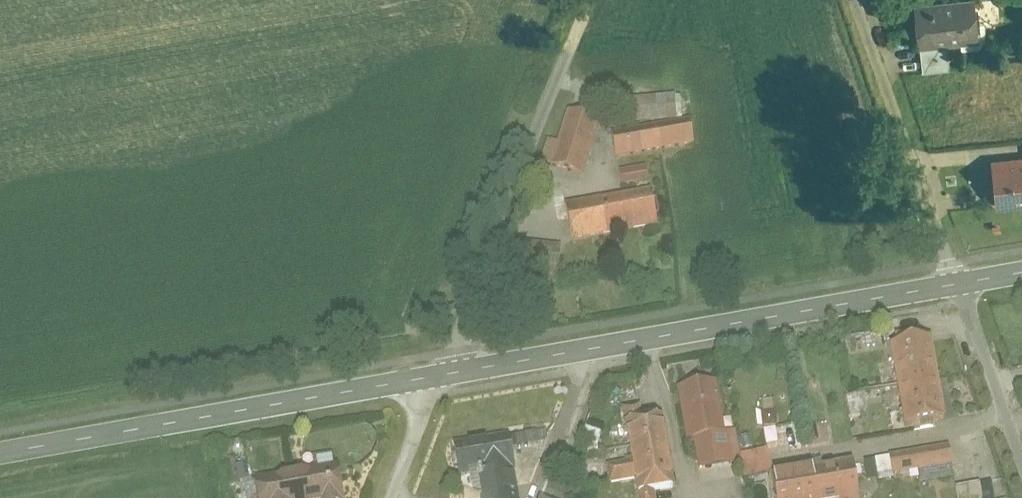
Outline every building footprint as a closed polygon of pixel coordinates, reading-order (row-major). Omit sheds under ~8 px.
[(915,14),(916,52),(982,50),(981,12),(915,14)] [(680,117),(679,95),(628,98),(630,120),(680,117)] [(547,170),(581,182),(600,129),(566,117),(547,170)] [(612,138),(615,165),(686,157),(682,129),(612,138)] [(998,203),(1021,200),(1021,161),(994,163),(998,203)] [(619,169),(620,183),(647,181),(646,167),(619,169)] [(567,203),(573,243),(655,231),(649,191),(567,203)] [(515,243),(515,252),(548,252),(548,243),(515,243)] [(888,350),(903,433),(954,424),(939,341),(888,350)] [(849,414),(866,411),(862,391),(845,395),(849,414)] [(682,445),(696,444),(699,475),(734,471),(730,434),(720,435),(716,393),(677,397),(682,445)] [(636,480),(639,497),(654,497),(653,492),(673,489),(661,419),(641,423),(639,408),(624,410),(633,464),(608,468),(611,484),(636,480)] [(543,431),(525,432),(526,442),(544,440),(543,431)] [(462,481),(480,480),(481,497),(517,497),(513,445),(459,449),(462,481)] [(892,454),(895,478),(956,471),(953,446),(892,454)] [(737,457),(739,478),(766,475),(765,455),(737,457)] [(775,497),(861,497),(856,464),(772,476),(775,497)] [(349,467),(253,481),(256,497),(354,497),(349,467)] [(1006,497),(1002,476),(955,486),(957,497),(1005,497),(1006,497)]
